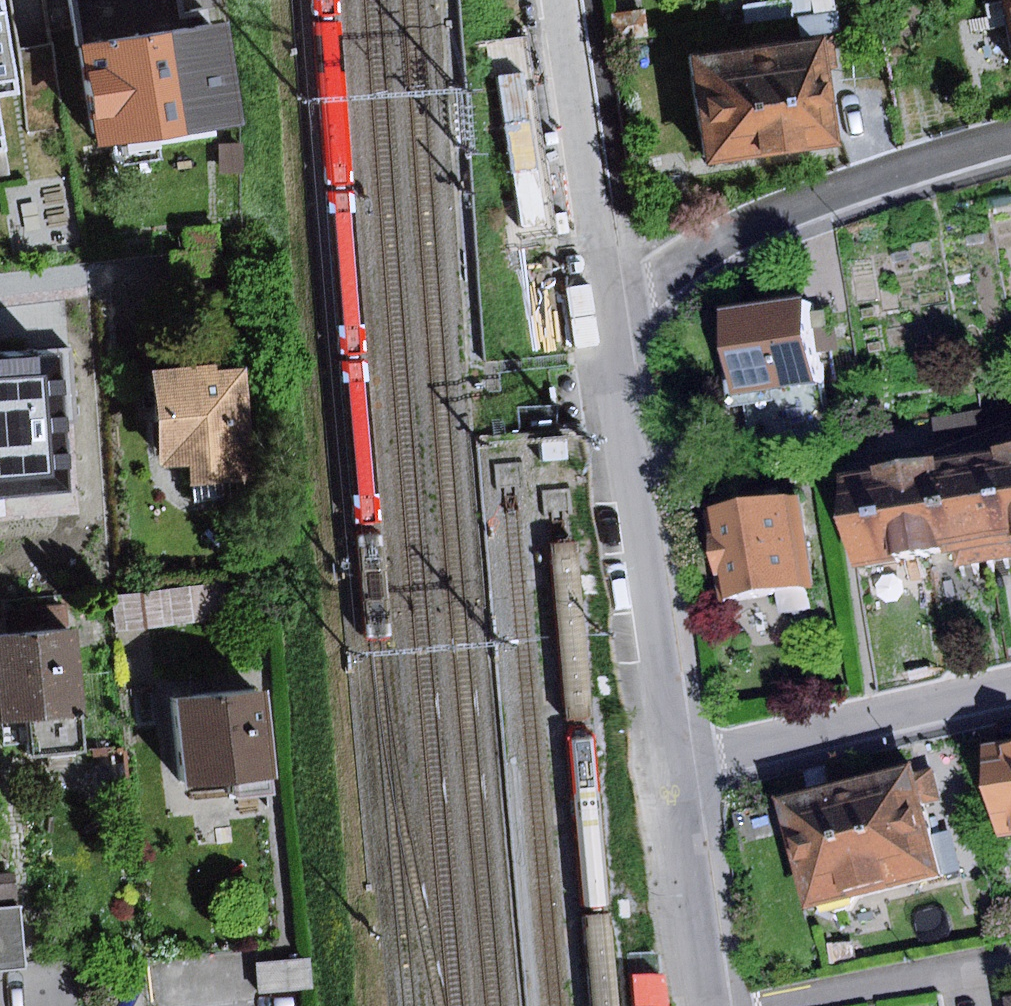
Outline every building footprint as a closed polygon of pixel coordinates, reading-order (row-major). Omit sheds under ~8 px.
[(92,150),(238,129),(222,22),(199,25),(197,15),(196,14),(173,17),(170,0),(70,0),(92,150)] [(736,5),(740,25),(829,10),(827,0),(768,0),(736,5)] [(1002,59),(1010,57),(1010,0),(990,0),(1002,59)] [(14,92),(0,1),(0,94),(14,92)] [(636,7),(603,13),(607,38),(640,33),(636,7)] [(801,29),(669,48),(684,151),(700,149),(707,159),(727,157),(731,145),(816,133),(801,29)] [(36,46),(21,49),(32,130),(66,125),(54,44),(36,46)] [(809,297),(725,307),(735,391),(742,390),(820,381),(809,297)] [(0,362),(0,495),(67,491),(59,358),(0,362)] [(220,366),(157,371),(165,467),(193,465),(194,488),(259,482),(250,370),(220,372),(220,366)] [(820,381),(742,390),(749,452),(827,442),(820,381)] [(560,404),(522,407),(524,443),(563,440),(560,404)] [(996,447),(997,453),(970,457),(988,565),(1010,561),(1010,444),(996,447)] [(988,565),(970,457),(935,462),(934,457),(897,463),(910,550),(956,545),(960,570),(988,565)] [(910,550),(897,463),(870,467),(871,472),(840,477),(852,559),(910,550)] [(795,493),(705,506),(719,600),(809,586),(795,493)] [(223,585),(112,597),(116,632),(227,619),(223,585)] [(0,638),(0,721),(0,723),(29,720),(32,757),(91,752),(81,632),(0,638)] [(270,692),(183,701),(191,791),(242,786),(243,799),(280,795),(270,692)] [(983,745),(1000,833),(1010,831),(1010,740),(983,745)] [(909,763),(774,797),(803,908),(817,904),(829,910),(845,906),(848,897),(938,874),(919,802),(937,798),(930,768),(912,773),(909,763)] [(20,906),(17,874),(0,876),(0,907),(20,906)] [(28,969),(22,905),(20,906),(0,907),(0,972),(28,969)] [(311,959),(258,964),(260,995),(314,991),(311,959)] [(999,994),(1001,1005),(1010,1005),(1010,992),(999,994)]
